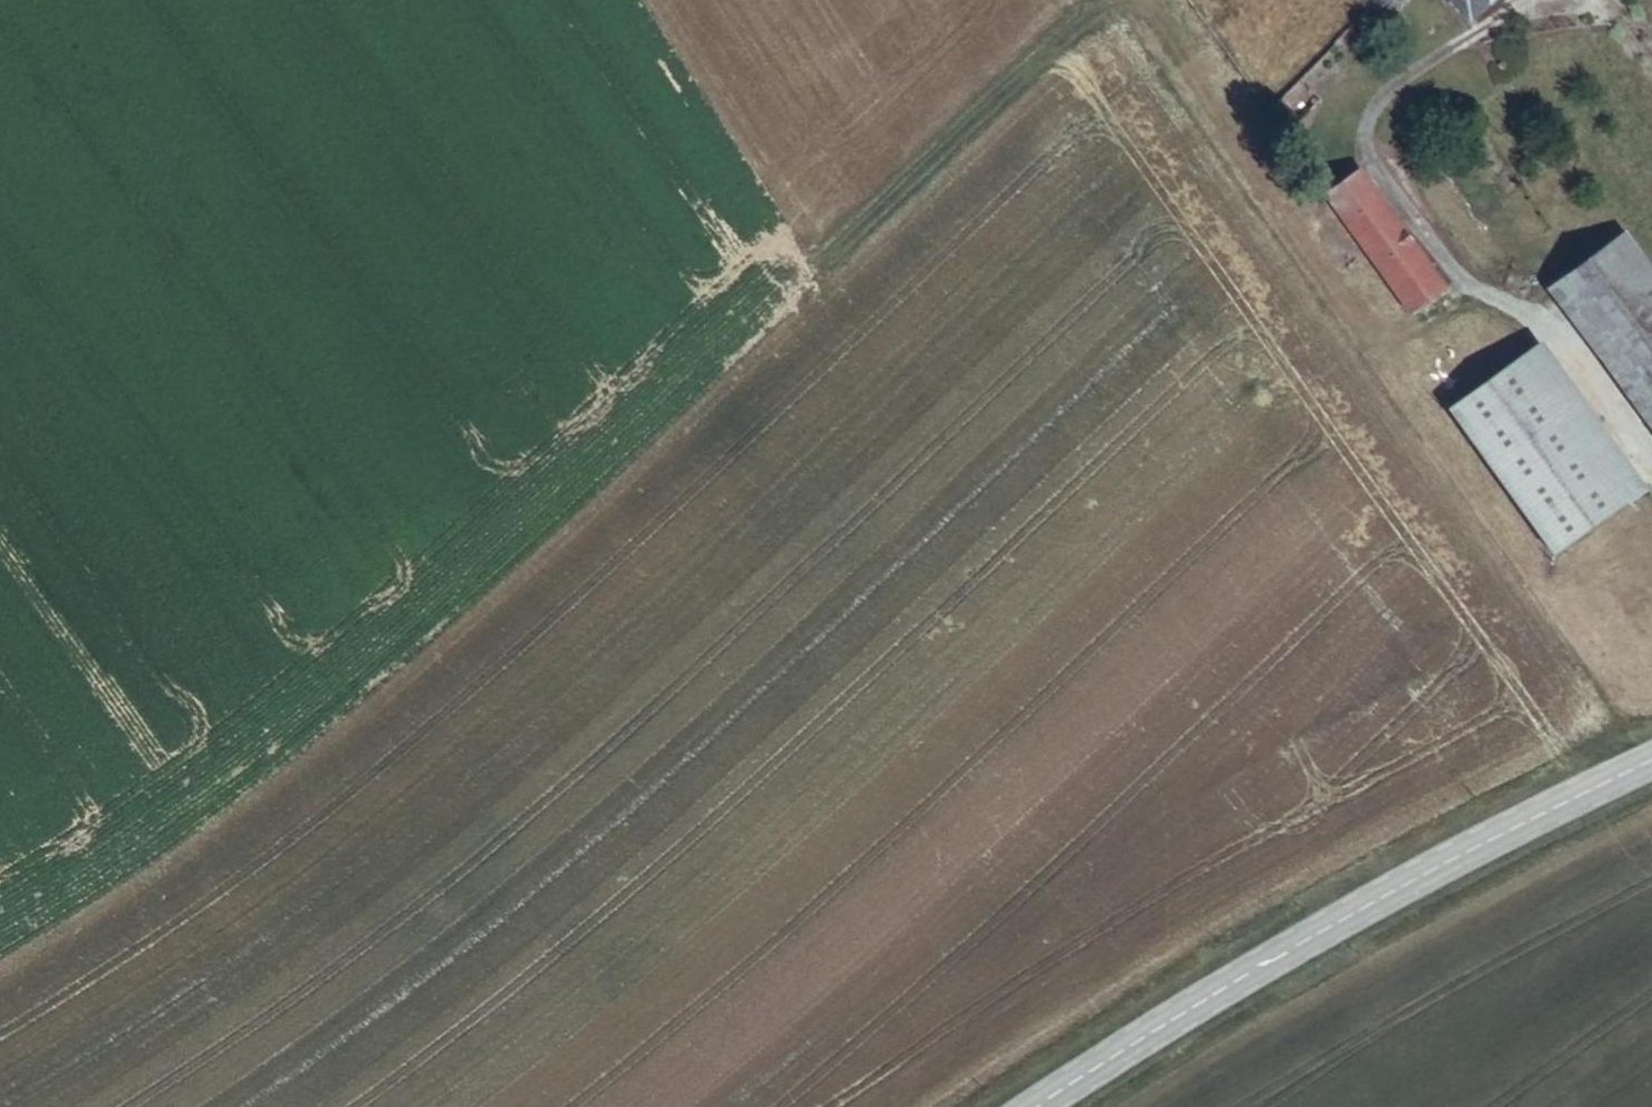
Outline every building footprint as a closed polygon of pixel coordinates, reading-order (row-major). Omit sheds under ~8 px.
[(1374,122),(1339,145),(1422,267),(1456,244),(1374,122)] [(1582,242),(1651,348),(1651,234),(1634,207),(1582,242)] [(1535,312),(1459,361),(1558,513),(1633,463),(1535,312)]
